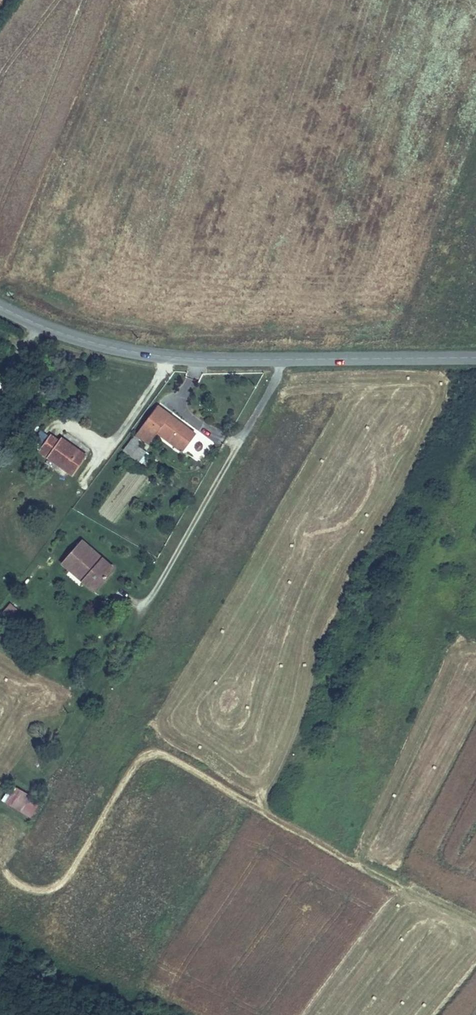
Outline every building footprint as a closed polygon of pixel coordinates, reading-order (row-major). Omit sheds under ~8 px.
[(161,430),(181,444),(193,427),(162,404),(140,433),(153,443),(161,430)] [(51,436),(41,450),(76,474),(88,455),(67,441),(64,445),(51,436)] [(148,441),(141,436),(132,448),(140,453),(148,441)] [(115,568),(80,543),(64,566),(75,574),(77,570),(91,580),(89,584),(99,591),(115,568)] [(77,570),(75,574),(89,584),(91,580),(77,570)] [(18,613),(11,607),(2,618),(9,624),(18,613)] [(3,803),(30,818),(40,801),(13,786),(3,803)]
